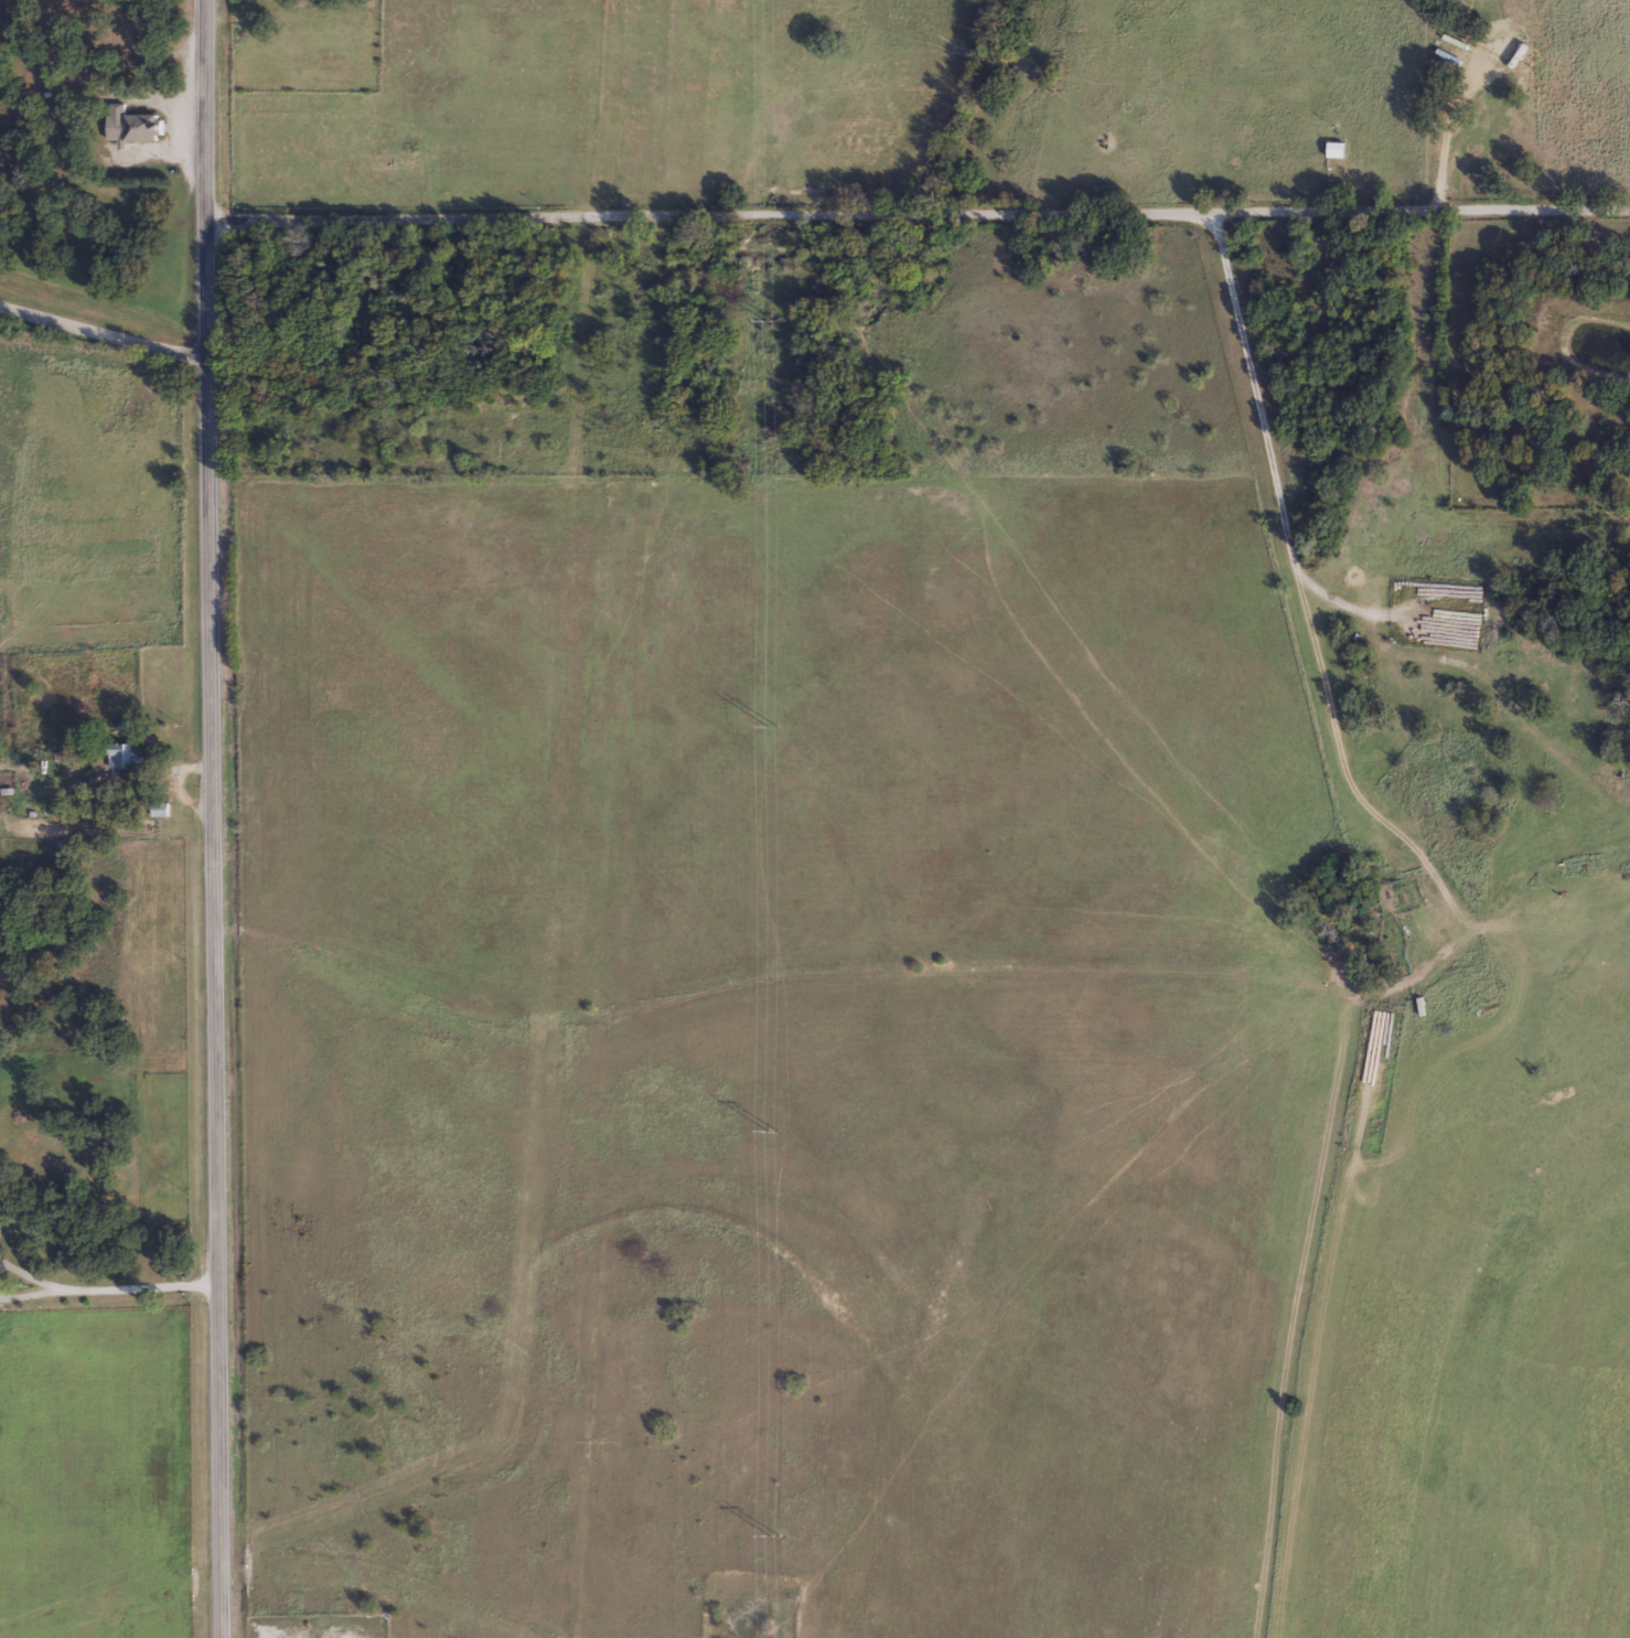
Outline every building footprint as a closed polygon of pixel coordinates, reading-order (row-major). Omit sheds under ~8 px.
[(124,113),(159,113),(159,139),(105,139),(105,101),(124,101),(124,113)] [(1341,156),(1325,156),(1325,141),(1341,141),(1341,156)] [(133,753),(143,753),(143,768),(106,768),(106,742),(133,742),(133,753)]
